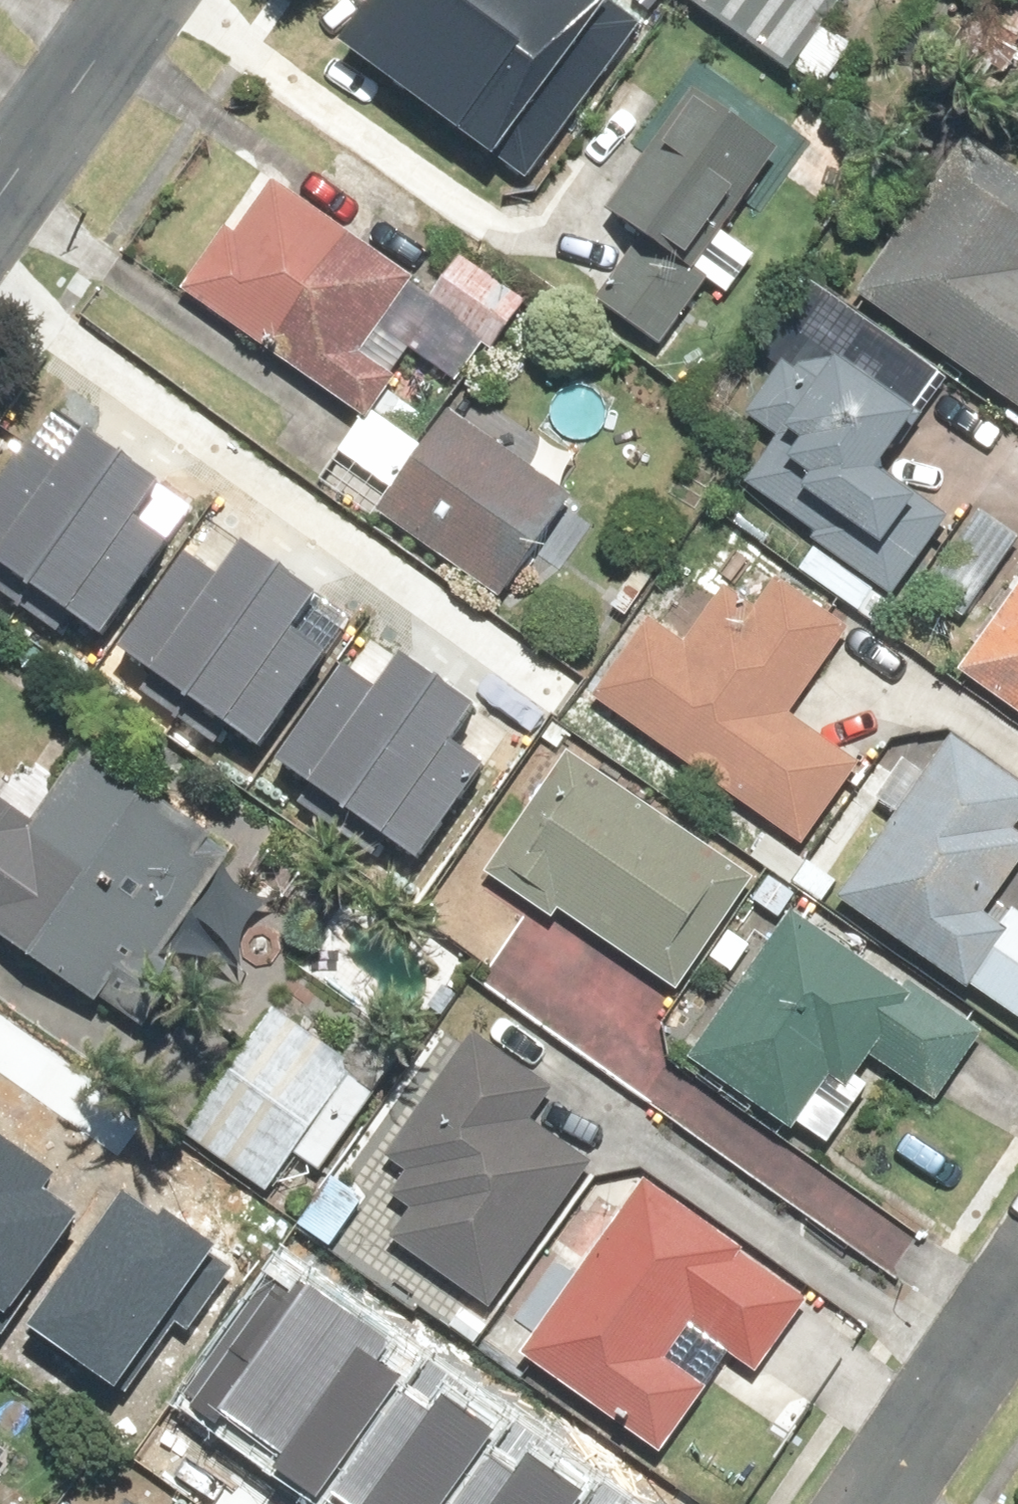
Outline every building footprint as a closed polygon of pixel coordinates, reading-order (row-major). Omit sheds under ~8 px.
[(346,40),(527,176),(643,21),(615,0),(376,0),(346,40)] [(787,78),(791,72),(827,98),(855,57),(824,36),(843,8),(831,0),(675,0),(787,78)] [(710,287),(683,267),(768,151),(697,99),(609,219),(636,238),(590,301),(661,353),(710,287)] [(967,141),(858,295),(1017,408),(1017,178),(967,141)] [(270,186),(188,295),(365,430),(394,392),(359,365),(413,295),(270,186)] [(529,300),(457,256),(435,292),(507,336),(529,300)] [(782,449),(750,490),(892,602),(949,530),(884,478),(925,426),(842,360),(796,365),(749,423),(782,449)] [(570,493),(448,414),(378,522),(500,601),(570,493)] [(0,490),(0,555),(41,585),(133,455),(93,427),(67,464),(35,441),(0,490)] [(41,585),(112,634),(177,543),(145,521),(172,483),(133,455),(41,585)] [(986,508),(927,597),(967,624),(1017,548),(1017,529),(986,508)] [(189,549),(124,641),(195,691),(287,562),(247,534),(221,571),(189,549)] [(195,691),(266,742),(331,651),(299,628),(325,591),(287,562),(195,691)] [(646,632),(597,701),(808,851),(861,776),(791,726),(858,631),(778,574),(753,610),(726,591),(680,657),(646,632)] [(1017,718),(1017,594),(959,677),(1017,718)] [(343,651),(279,743),(350,793),(442,664),(402,636),(375,674),(343,651)] [(350,793),(421,845),(485,753),(453,730),(480,693),(442,664),(350,793)] [(950,740),(840,908),(1017,1024),(1017,925),(1013,922),(1005,934),(984,920),(1017,868),(1017,844),(1013,841),(1017,834),(1017,784),(950,740)] [(577,752),(485,879),(548,925),(560,909),(680,997),(705,962),(731,981),(757,944),(728,923),(757,883),(577,752)] [(146,1053),(192,988),(220,1008),(289,908),(70,756),(32,811),(0,789),(0,952),(146,1053)] [(899,997),(792,922),(692,1065),(792,1135),(828,1085),(841,1094),(869,1054),(940,1104),(984,1041),(906,987),(899,997)] [(281,1016),(188,1145),(270,1204),(298,1165),(315,1177),(343,1137),(325,1124),(361,1073),(281,1016)] [(490,1311),(588,1168),(521,1122),(544,1089),(464,1035),(382,1155),(407,1173),(387,1203),(405,1215),(387,1241),(490,1311)] [(2,1328),(87,1209),(50,1183),(64,1171),(0,1126),(0,1327),(2,1328)] [(820,1297),(644,1180),(527,1357),(666,1449),(704,1392),(657,1361),(681,1325),(765,1380),(820,1297)] [(125,1197),(35,1330),(124,1391),(174,1318),(189,1328),(232,1265),(213,1251),(217,1244),(171,1213),(164,1223),(125,1197)] [(269,1280),(183,1401),(218,1426),(225,1416),(280,1455),(274,1463),(321,1496),(404,1380),(372,1358),(382,1343),(301,1286),(293,1297),(269,1280)] [(336,1494),(350,1503),(439,1503),(505,1414),(433,1362),(336,1494)] [(461,1503),(570,1503),(592,1474),(521,1422),(461,1503)] [(132,1488),(121,1503),(155,1503),(132,1488)] [(595,1503),(628,1503),(606,1488),(595,1503)] [(66,1503),(87,1503),(73,1494),(66,1503)]
